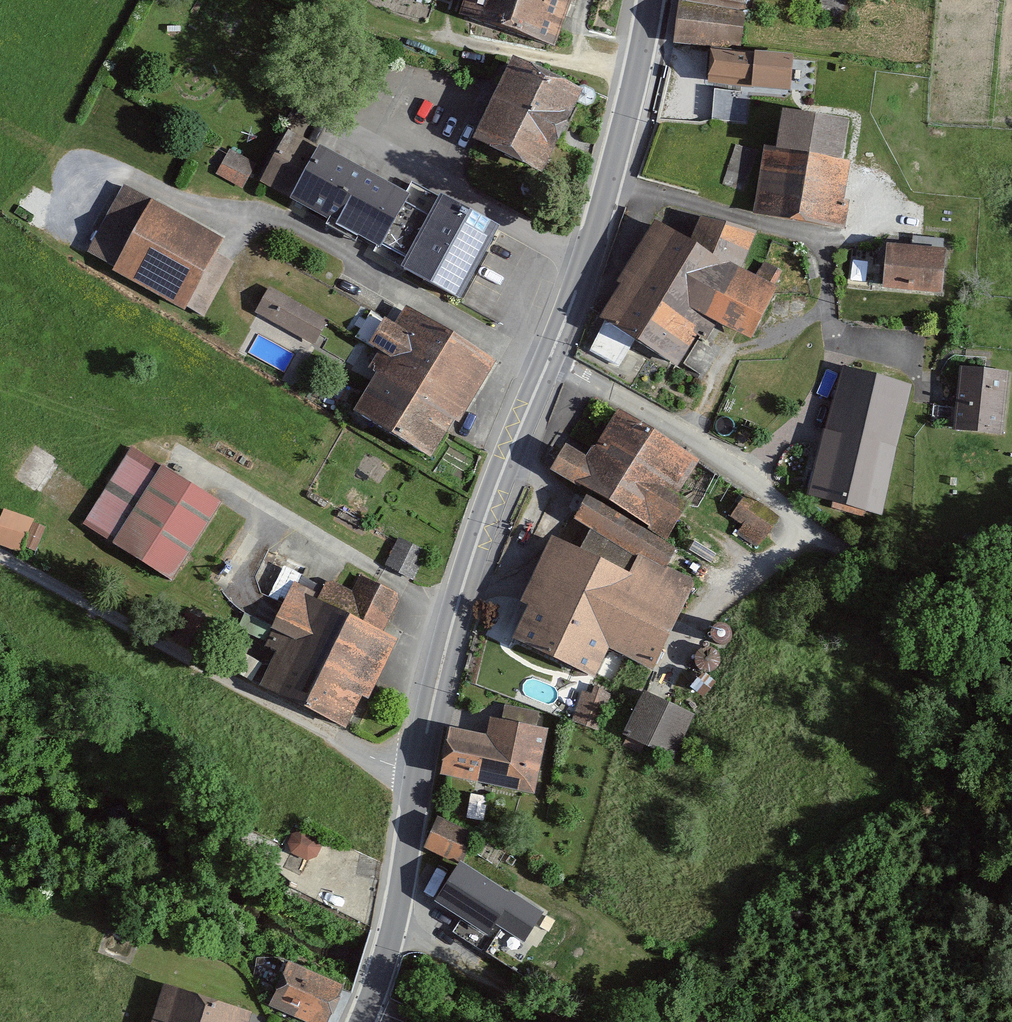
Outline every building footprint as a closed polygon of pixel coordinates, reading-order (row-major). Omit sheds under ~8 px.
[(443,10),(551,45),(566,0),(447,0),(443,10)] [(673,37),(713,42),(708,74),(730,77),(741,0),(679,0),(673,37)] [(574,93),(517,65),(480,141),(538,169),(574,93)] [(754,209),(764,142),(780,144),(786,107),(761,103),(755,143),(740,140),(730,205),(754,209)] [(781,153),(769,151),(759,208),(836,221),(846,166),(838,165),(845,126),(787,116),(781,153)] [(289,133),(261,183),(379,248),(406,198),(289,133)] [(230,151),(218,173),(241,186),(253,163),(230,151)] [(219,243),(124,189),(89,252),(183,305),(219,243)] [(496,232),(440,201),(403,270),(459,300),(496,232)] [(692,250),(656,228),(605,321),(674,364),(704,314),(749,336),(772,288),(739,270),(752,235),(705,222),(692,250)] [(941,255),(890,250),(887,285),(938,291),(941,255)] [(328,321),(269,288),(256,312),(315,345),(328,321)] [(490,361),(407,311),(395,329),(373,316),(359,340),(381,353),(372,369),(383,376),(359,415),(431,458),(490,361)] [(1005,375),(965,372),(960,426),(1000,429),(1005,375)] [(907,388),(849,373),(816,493),(875,509),(907,388)] [(578,486),(562,515),(633,557),(659,569),(672,547),(660,540),(704,463),(611,411),(583,460),(555,444),(543,466),(578,486)] [(133,454),(89,524),(172,577),(216,506),(133,454)] [(741,493),(728,511),(763,535),(776,516),(741,493)] [(4,512),(0,524),(0,543),(20,550),(30,522),(4,512)] [(425,546),(397,535),(386,563),(414,573),(425,546)] [(626,573),(558,543),(513,643),(588,677),(601,648),(650,670),(690,583),(659,569),(633,557),(626,573)] [(270,591),(284,598),(298,571),(284,564),(270,591)] [(338,608),(297,586),(272,633),(281,638),(258,680),(342,725),(389,637),(378,631),(399,593),(358,570),(338,608)] [(594,701),(584,697),(576,720),(600,728),(611,695),(597,691),(594,701)] [(691,716),(646,696),(628,734),(673,755),(691,716)] [(488,742),(452,735),(445,774),(534,791),(545,733),(492,723),(488,742)] [(469,846),(438,829),(428,848),(459,865),(469,846)] [(313,836),(303,831),(293,835),(289,843),(291,853),(306,861),(317,857),(321,849),(318,841),(313,836)] [(508,897),(461,867),(439,902),(488,934),(495,923),(523,940),(540,912),(511,893),(508,897)] [(290,969),(274,1007),(311,1021),(326,1021),(340,990),(290,969)] [(171,992),(162,1021),(243,1021),(245,1015),(171,992)]
